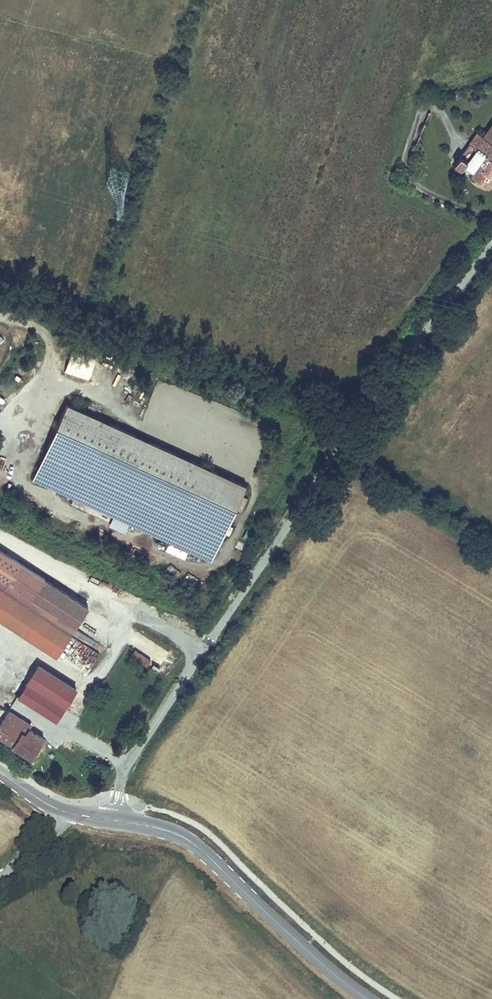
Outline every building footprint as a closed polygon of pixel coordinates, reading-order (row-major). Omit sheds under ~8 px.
[(484,137),(478,133),(456,165),(463,169),(466,166),(469,162),(477,167),(474,172),(472,175),(488,187),(491,182),(491,126),(484,137)] [(477,167),(469,162),(466,166),(474,172),(477,167)] [(246,488),(68,406),(33,480),(211,562),(246,488)] [(168,545),(165,551),(184,559),(187,553),(168,545)] [(57,658),(88,610),(0,554),(0,622),(57,658)] [(76,692),(38,668),(18,699),(32,707),(39,695),(64,711),(76,692)] [(64,711),(39,695),(32,707),(56,723),(64,711)] [(2,722),(15,730),(20,722),(7,714),(2,722)] [(2,722),(0,725),(0,743),(31,762),(44,741),(28,731),(31,727),(21,721),(20,722),(15,730),(2,722)]
